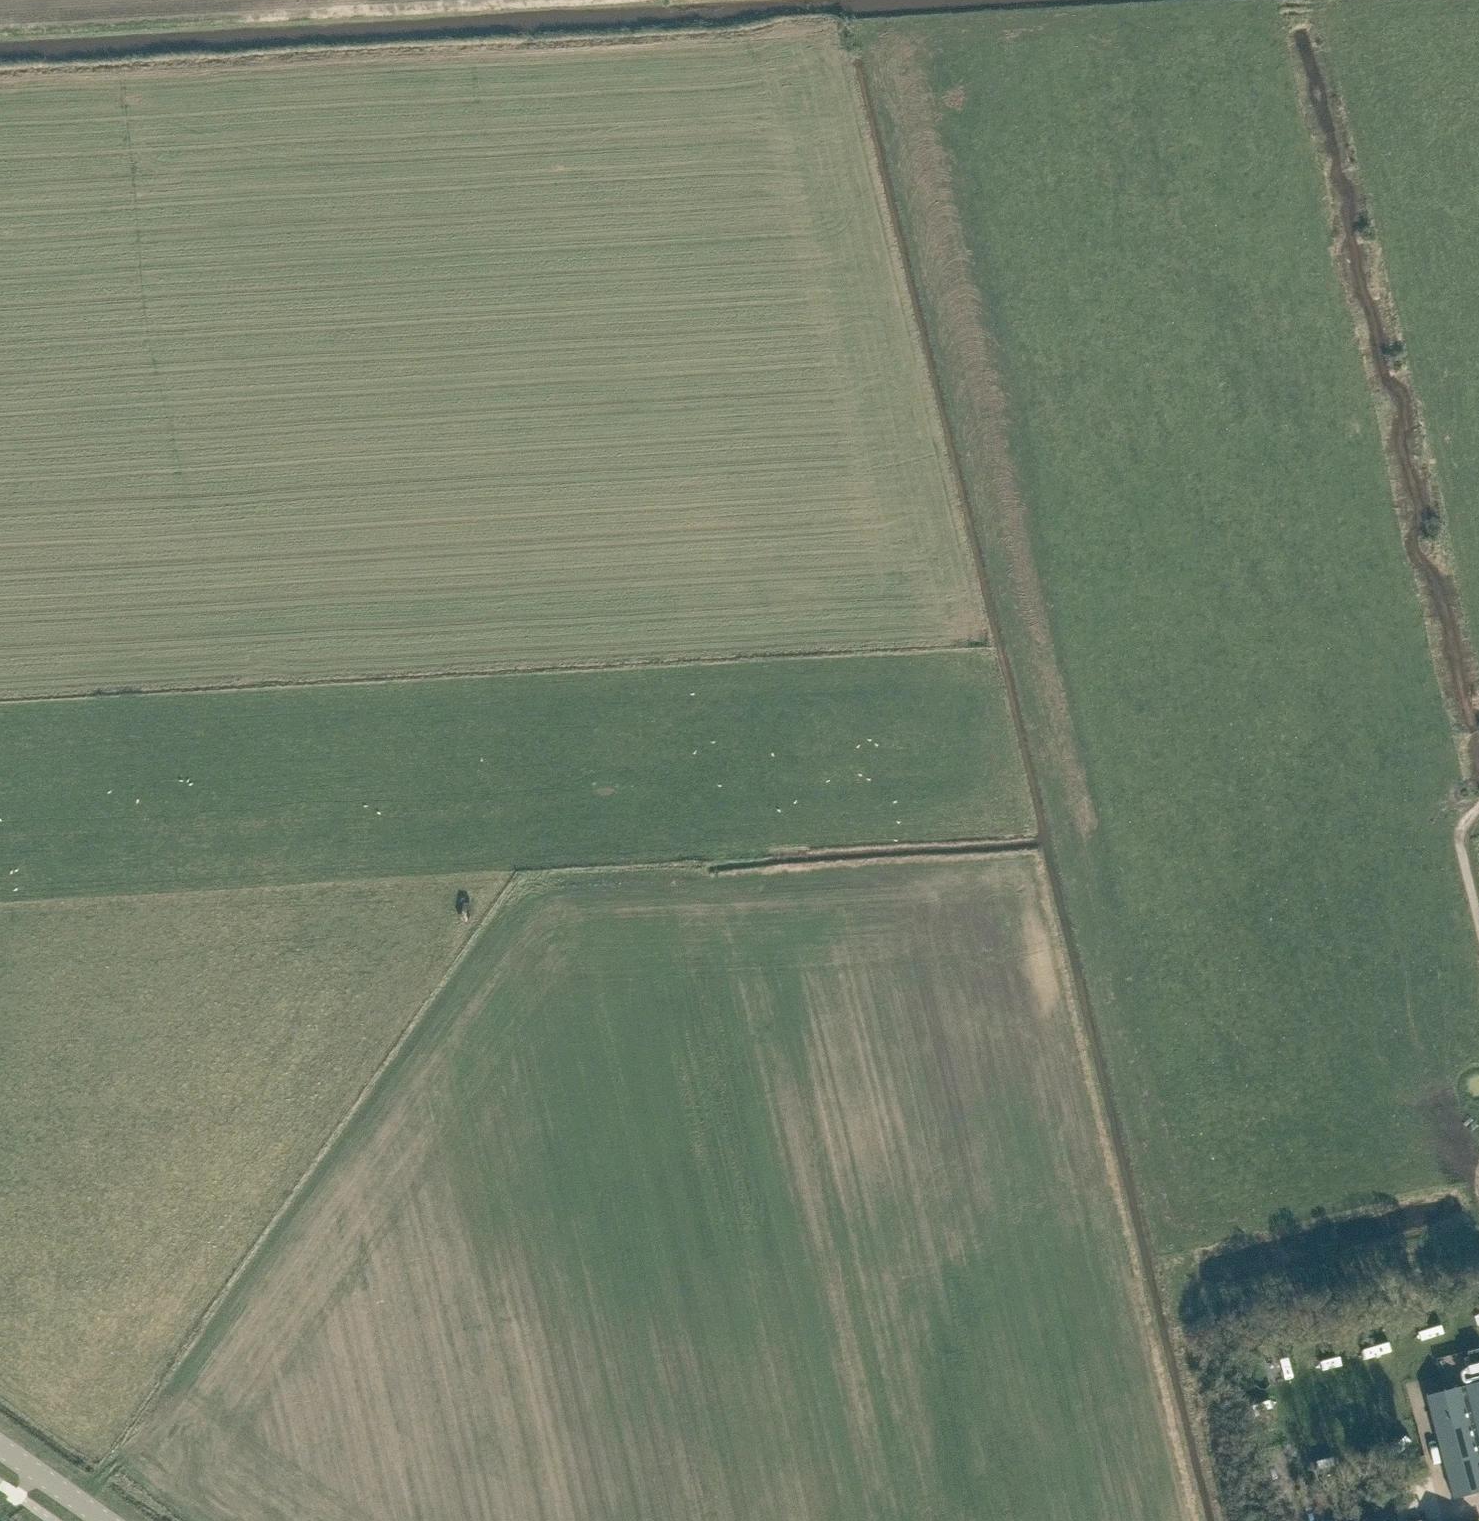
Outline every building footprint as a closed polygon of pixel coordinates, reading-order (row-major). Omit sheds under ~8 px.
[(1469,1353),(1472,1366),(1478,1364),(1478,1351),(1469,1353)] [(1428,1394),(1454,1498),(1478,1491),(1478,1381),(1428,1394)]
